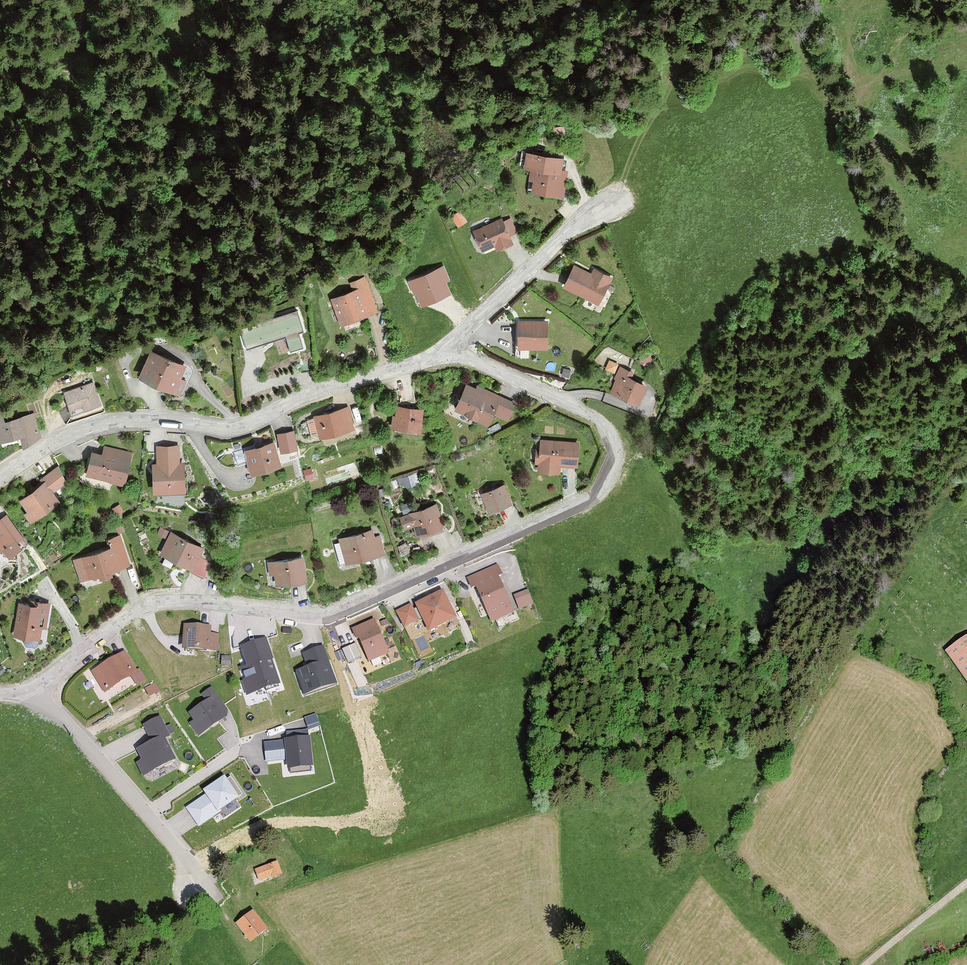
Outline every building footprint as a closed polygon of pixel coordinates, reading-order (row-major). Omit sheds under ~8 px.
[(564,137),(563,130),(555,131),(556,138),(564,137)] [(561,193),(565,172),(546,169),(548,156),(528,153),(528,154),(526,165),(534,167),(532,177),(537,178),(535,189),(561,193)] [(565,172),(566,161),(562,161),(562,159),(548,156),(546,169),(565,172)] [(467,222),(460,211),(451,217),(458,227),(467,222)] [(512,243),(508,235),(516,232),(510,219),(503,222),(501,219),(475,231),(483,250),(496,244),(501,242),(503,246),(512,243)] [(365,263),(362,255),(348,261),(351,269),(365,263)] [(451,278),(445,264),(410,280),(421,304),(452,290),(447,280),(451,278)] [(598,303),(611,277),(595,270),(592,276),(575,267),(565,286),(598,303)] [(366,286),(364,279),(352,283),(355,291),(366,286)] [(375,310),(366,286),(355,291),(333,299),(342,323),(367,314),(375,310)] [(258,315),(267,341),(303,330),(295,303),(258,315)] [(267,341),(258,315),(244,320),(245,325),(244,325),(251,346),(258,344),(267,341)] [(529,356),(530,346),(520,346),(520,329),(520,322),(516,322),(516,356),(529,356)] [(546,345),(547,322),(520,322),(520,329),(520,346),(530,346),(537,346),(537,345),(546,345)] [(642,359),(652,352),(647,345),(637,353),(642,359)] [(174,390),(184,366),(152,352),(142,375),(174,390)] [(311,369),(309,354),(298,356),(301,371),(311,369)] [(614,372),(618,364),(610,360),(606,368),(614,372)] [(637,400),(644,385),(629,379),(631,376),(627,375),(629,371),(620,367),(616,378),(618,379),(613,389),(637,400)] [(174,390),(142,375),(140,378),(149,382),(150,386),(160,390),(164,389),(172,393),(174,390)] [(503,426),(513,403),(468,382),(467,385),(498,400),(489,419),(503,426)] [(100,405),(93,384),(64,393),(72,415),(100,405)] [(489,419),(498,400),(467,385),(457,407),(487,422),(489,419)] [(418,427),(420,410),(400,407),(398,424),(418,427)] [(352,427),(347,408),(316,416),(316,418),(320,432),(321,436),(352,427)] [(34,414),(10,421),(5,423),(4,419),(1,411),(0,411),(0,440),(22,433),(23,447),(24,447),(34,440),(40,436),(34,414)] [(320,432),(316,418),(307,420),(312,435),(320,432)] [(279,434),(282,448),(297,445),(294,430),(279,434)] [(576,464),(578,443),(542,441),(541,450),(540,461),(540,469),(550,470),(551,462),(559,463),(576,464)] [(280,464),(273,443),(248,450),(255,471),(280,464)] [(124,483),(131,454),(105,447),(103,455),(93,452),(88,474),(124,483)] [(182,483),(181,464),(178,464),(177,447),(159,447),(159,465),(156,465),(157,488),(170,488),(170,484),(182,483)] [(558,470),(559,463),(551,462),(550,470),(558,470)] [(188,493),(187,474),(185,474),(184,464),(181,464),(182,483),(170,484),(170,488),(157,488),(157,495),(188,493)] [(35,515),(57,499),(51,491),(66,480),(59,466),(41,479),(44,483),(23,500),(30,509),(35,515)] [(314,478),(311,468),(303,470),(306,480),(314,478)] [(416,482),(413,474),(404,477),(407,486),(416,482)] [(510,502),(504,485),(483,494),(489,510),(510,502)] [(123,510),(120,505),(113,509),(116,514),(123,510)] [(442,525),(435,505),(401,517),(405,528),(415,524),(418,533),(442,525)] [(35,515),(30,509),(25,512),(30,519),(35,515)] [(19,548),(13,538),(20,533),(7,515),(0,520),(0,549),(3,553),(4,554),(9,555),(19,548)] [(420,538),(444,530),(442,525),(418,533),(420,538)] [(159,528),(159,536),(167,537),(168,529),(159,528)] [(368,552),(382,549),(379,537),(373,539),(371,531),(341,539),(342,541),(345,551),(348,551),(350,561),(369,556),(368,552)] [(168,554),(177,535),(172,533),(162,552),(168,554)] [(198,557),(203,548),(177,535),(168,554),(187,564),(190,559),(196,561),(193,567),(190,572),(203,579),(211,564),(198,557)] [(110,570),(129,563),(120,536),(109,540),(112,548),(83,558),(89,577),(100,573),(101,576),(111,573),(110,570)] [(350,561),(348,551),(345,551),(342,541),(334,543),(340,563),(350,561)] [(305,579),(302,557),(274,561),(276,573),(278,583),(305,579)] [(83,558),(75,560),(81,579),(89,577),(83,558)] [(193,567),(196,561),(190,559),(187,564),(193,567)] [(276,573),(274,561),(269,562),(268,563),(269,573),(276,573)] [(498,567),(468,579),(472,588),(476,586),(486,609),(488,608),(490,612),(488,613),(492,621),(513,612),(497,577),(501,576),(498,567)] [(453,616),(442,594),(418,606),(418,608),(421,612),(415,615),(413,610),(411,605),(397,612),(405,628),(418,621),(418,622),(424,620),(428,628),(435,625),(436,627),(448,622),(446,620),(453,616)] [(516,600),(519,608),(532,603),(529,595),(516,600)] [(45,627),(49,603),(38,602),(37,606),(31,605),(20,603),(16,632),(26,633),(25,636),(39,638),(41,627),(45,627)] [(374,621),(353,630),(357,639),(360,638),(370,661),(388,653),(374,621)] [(217,651),(218,636),(208,635),(209,628),(186,627),(185,647),(207,649),(207,650),(217,651)] [(946,651),(966,682),(966,636),(946,651)] [(242,668),(247,682),(251,681),(254,691),(266,687),(267,692),(279,689),(270,660),(272,660),(265,640),(248,645),(252,655),(250,656),(252,665),(242,668)] [(252,655),(248,645),(243,647),(246,657),(250,656),(252,655)] [(312,669),(301,673),(306,688),(318,684),(320,688),(333,683),(321,650),(307,655),(312,669)] [(106,691),(131,675),(137,685),(145,680),(139,670),(135,672),(124,654),(94,672),(106,691)] [(230,657),(223,656),(222,665),(230,666),(230,657)] [(301,673),(298,674),(305,697),(338,686),(330,663),(326,665),(333,683),(320,688),(318,684),(306,688),(301,673)] [(155,684),(146,689),(149,695),(156,692),(157,695),(160,693),(155,684)] [(211,689),(203,694),(208,701),(191,713),(196,721),(203,730),(220,718),(215,711),(223,706),(211,689)] [(223,706),(215,711),(220,718),(227,713),(223,706)] [(316,715),(304,719),(307,727),(319,723),(316,715)] [(164,728),(159,718),(145,726),(153,742),(138,750),(144,762),(149,759),(154,769),(174,759),(163,738),(168,735),(164,728)] [(196,721),(191,724),(198,734),(203,730),(196,721)] [(171,725),(164,728),(168,735),(174,732),(171,725)] [(307,732),(290,734),(291,741),(288,742),(265,744),(268,768),(289,766),(289,768),(310,766),(307,732)] [(144,774),(154,769),(149,759),(144,762),(139,764),(144,774)] [(310,766),(289,768),(290,775),(311,772),(310,766)] [(202,800),(190,809),(200,823),(212,815),(210,812),(217,808),(218,809),(235,798),(236,799),(243,795),(231,777),(225,781),(224,780),(207,792),(210,796),(203,801),(202,800)] [(281,872),(277,862),(258,869),(262,880),(281,872)] [(254,910),(236,923),(252,944),(270,930),(254,910)]
